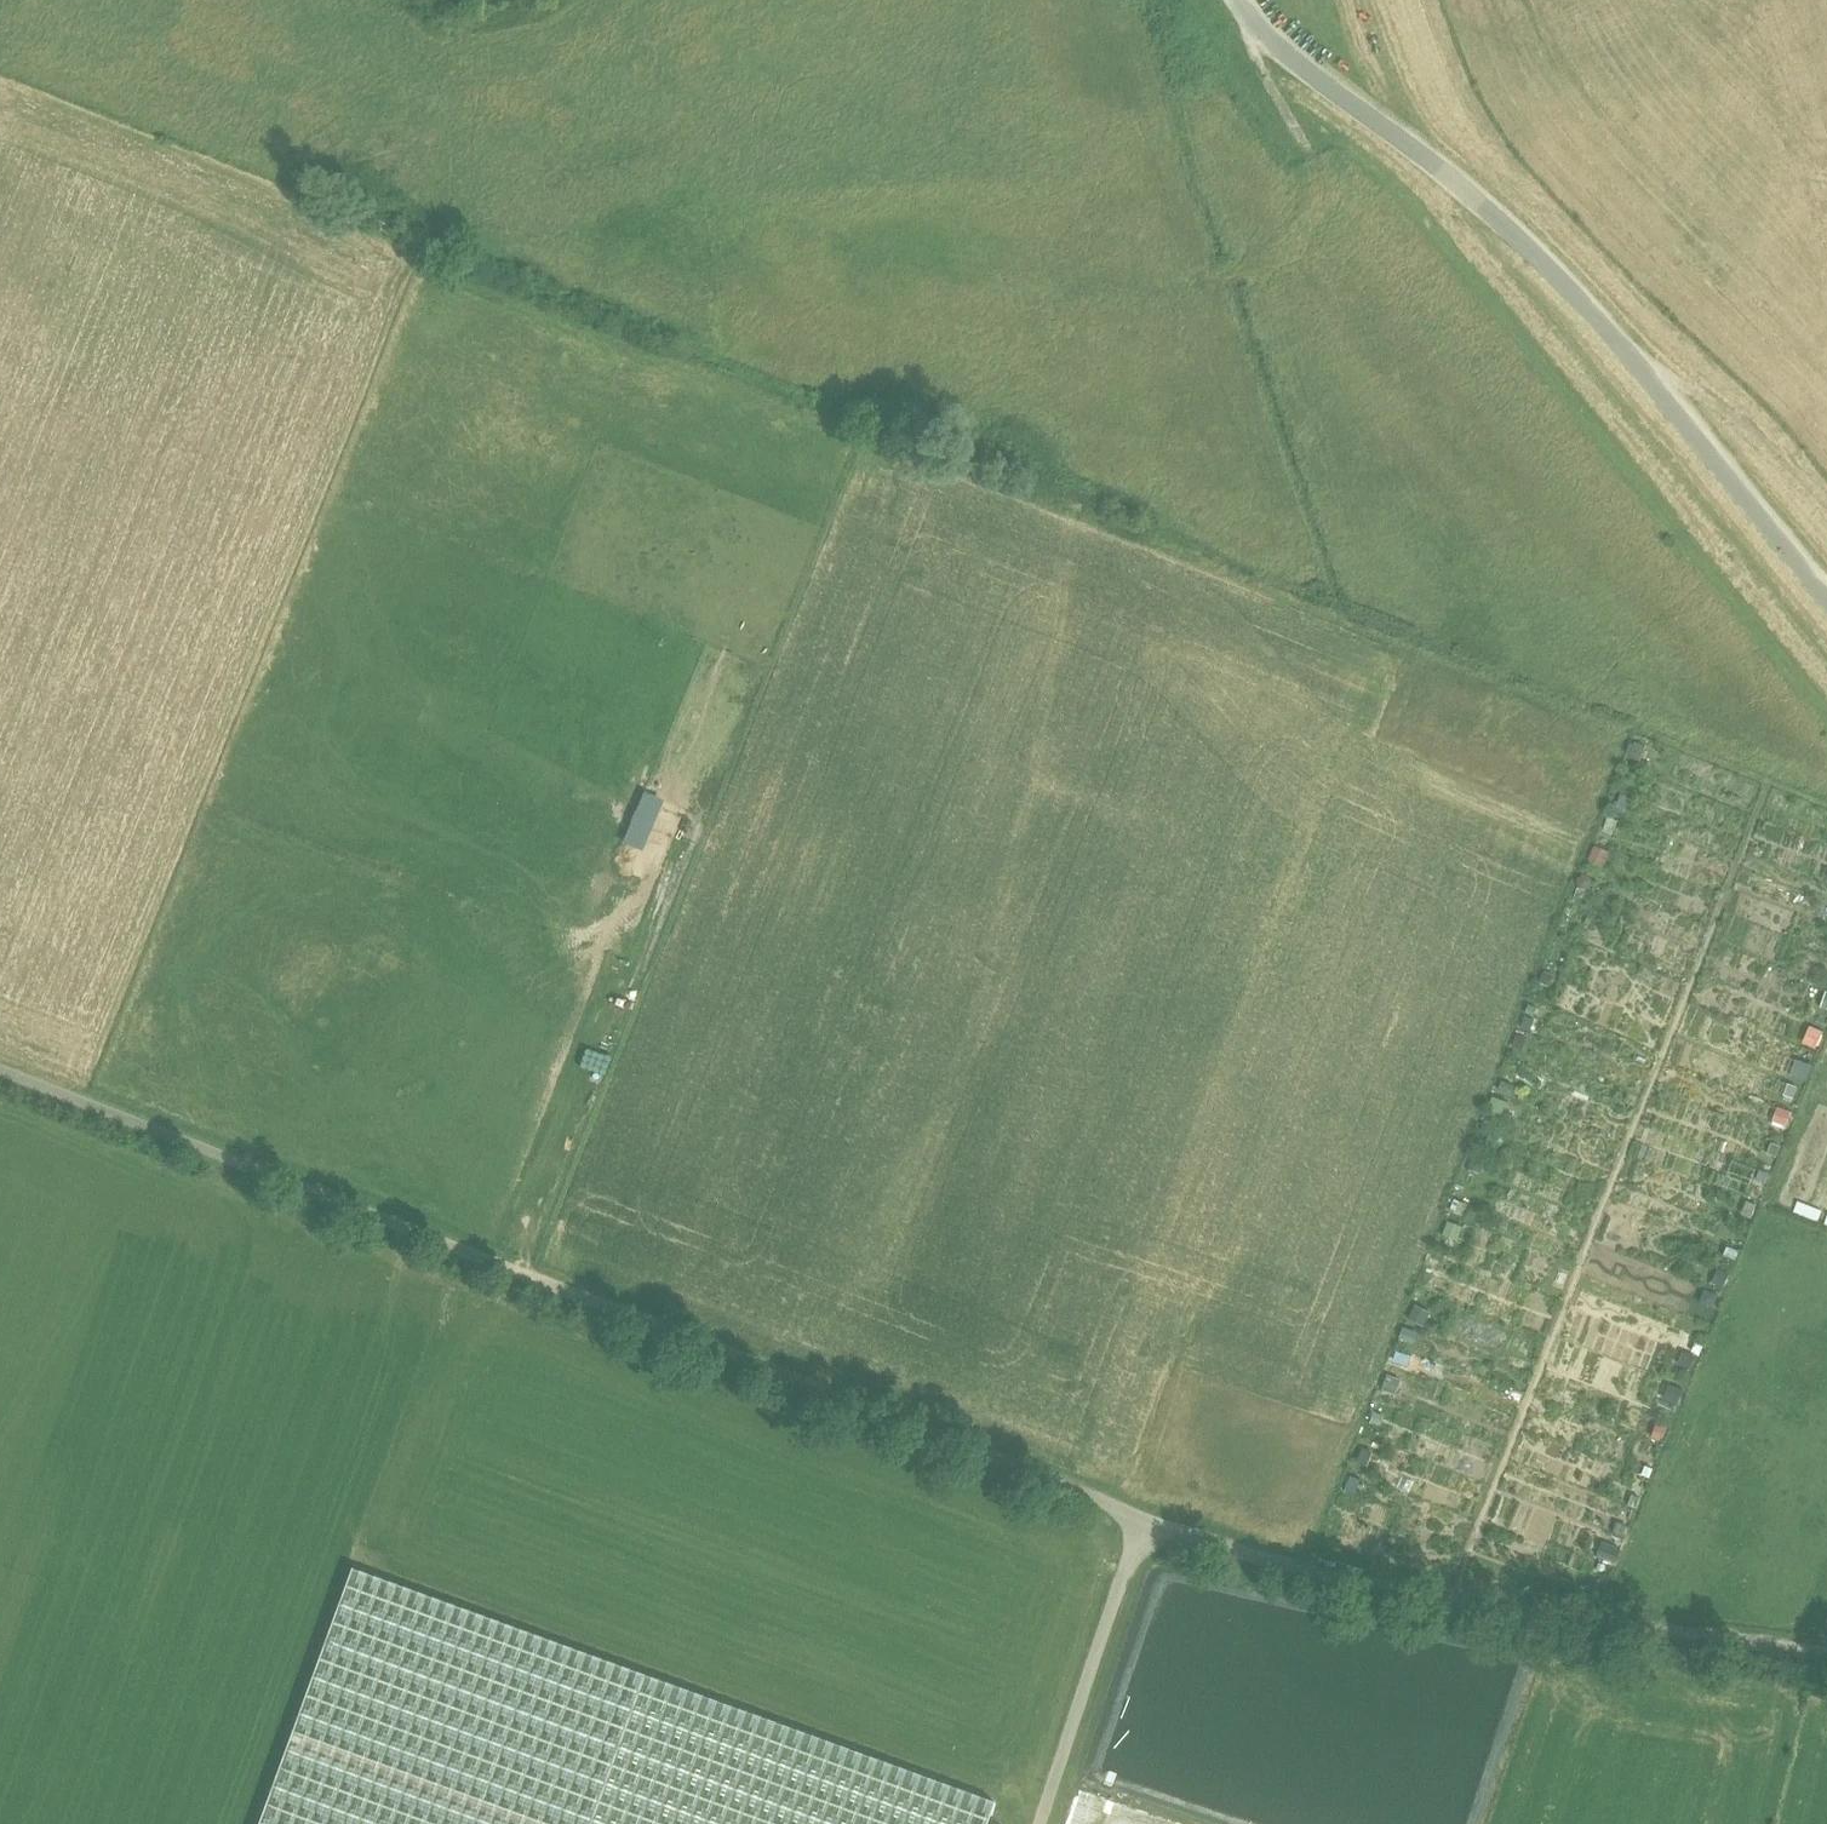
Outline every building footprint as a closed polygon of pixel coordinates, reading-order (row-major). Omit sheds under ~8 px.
[(651,789),(642,809),(656,814),(664,794),(651,789)] [(1604,840),(1598,859),(1612,864),(1619,845),(1604,840)] [(1442,1224),(1436,1244),(1453,1249),(1459,1229),(1442,1224)] [(980,1790),(351,1559),(253,1823),(969,1823),(980,1790)]
